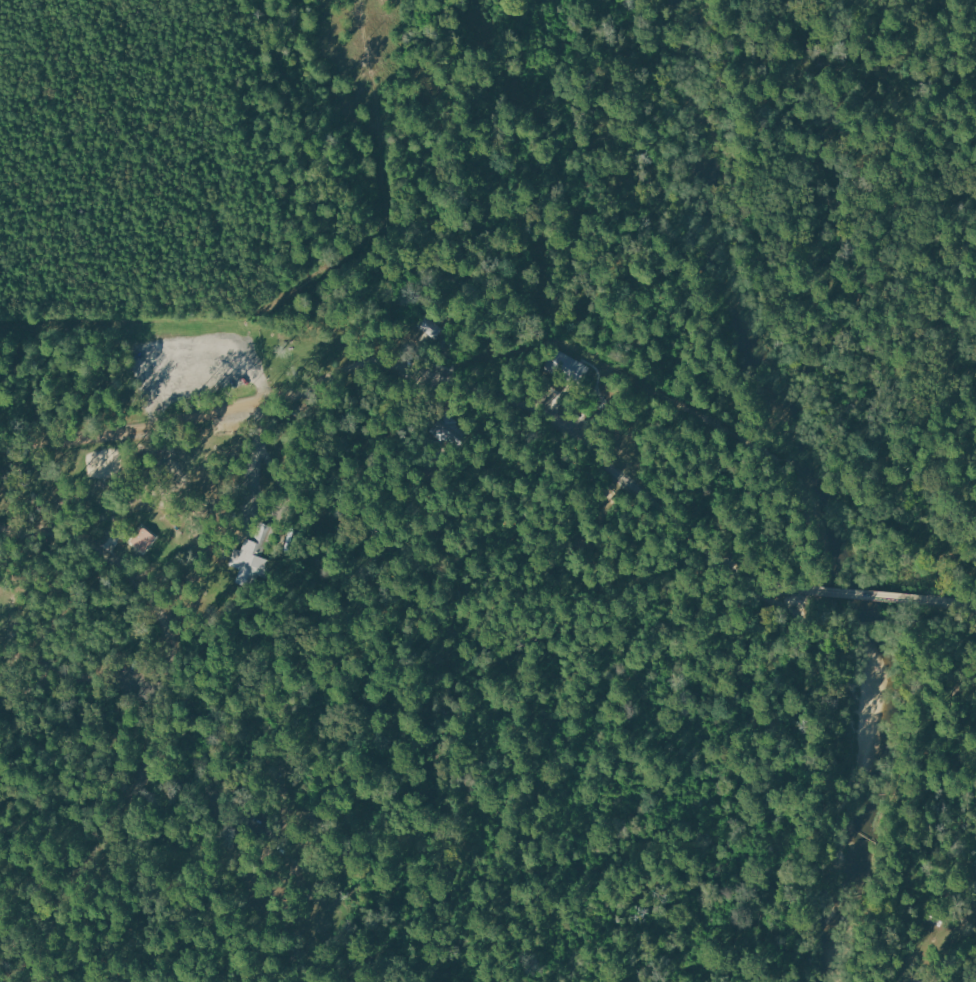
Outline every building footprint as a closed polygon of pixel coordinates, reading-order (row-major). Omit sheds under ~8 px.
[(146,555),(160,538),(143,525),(130,542),(146,555)] [(241,569),(236,583),(252,589),(264,559),(260,557),(265,545),(247,538),(242,551),(236,549),(230,565),(241,569)]
